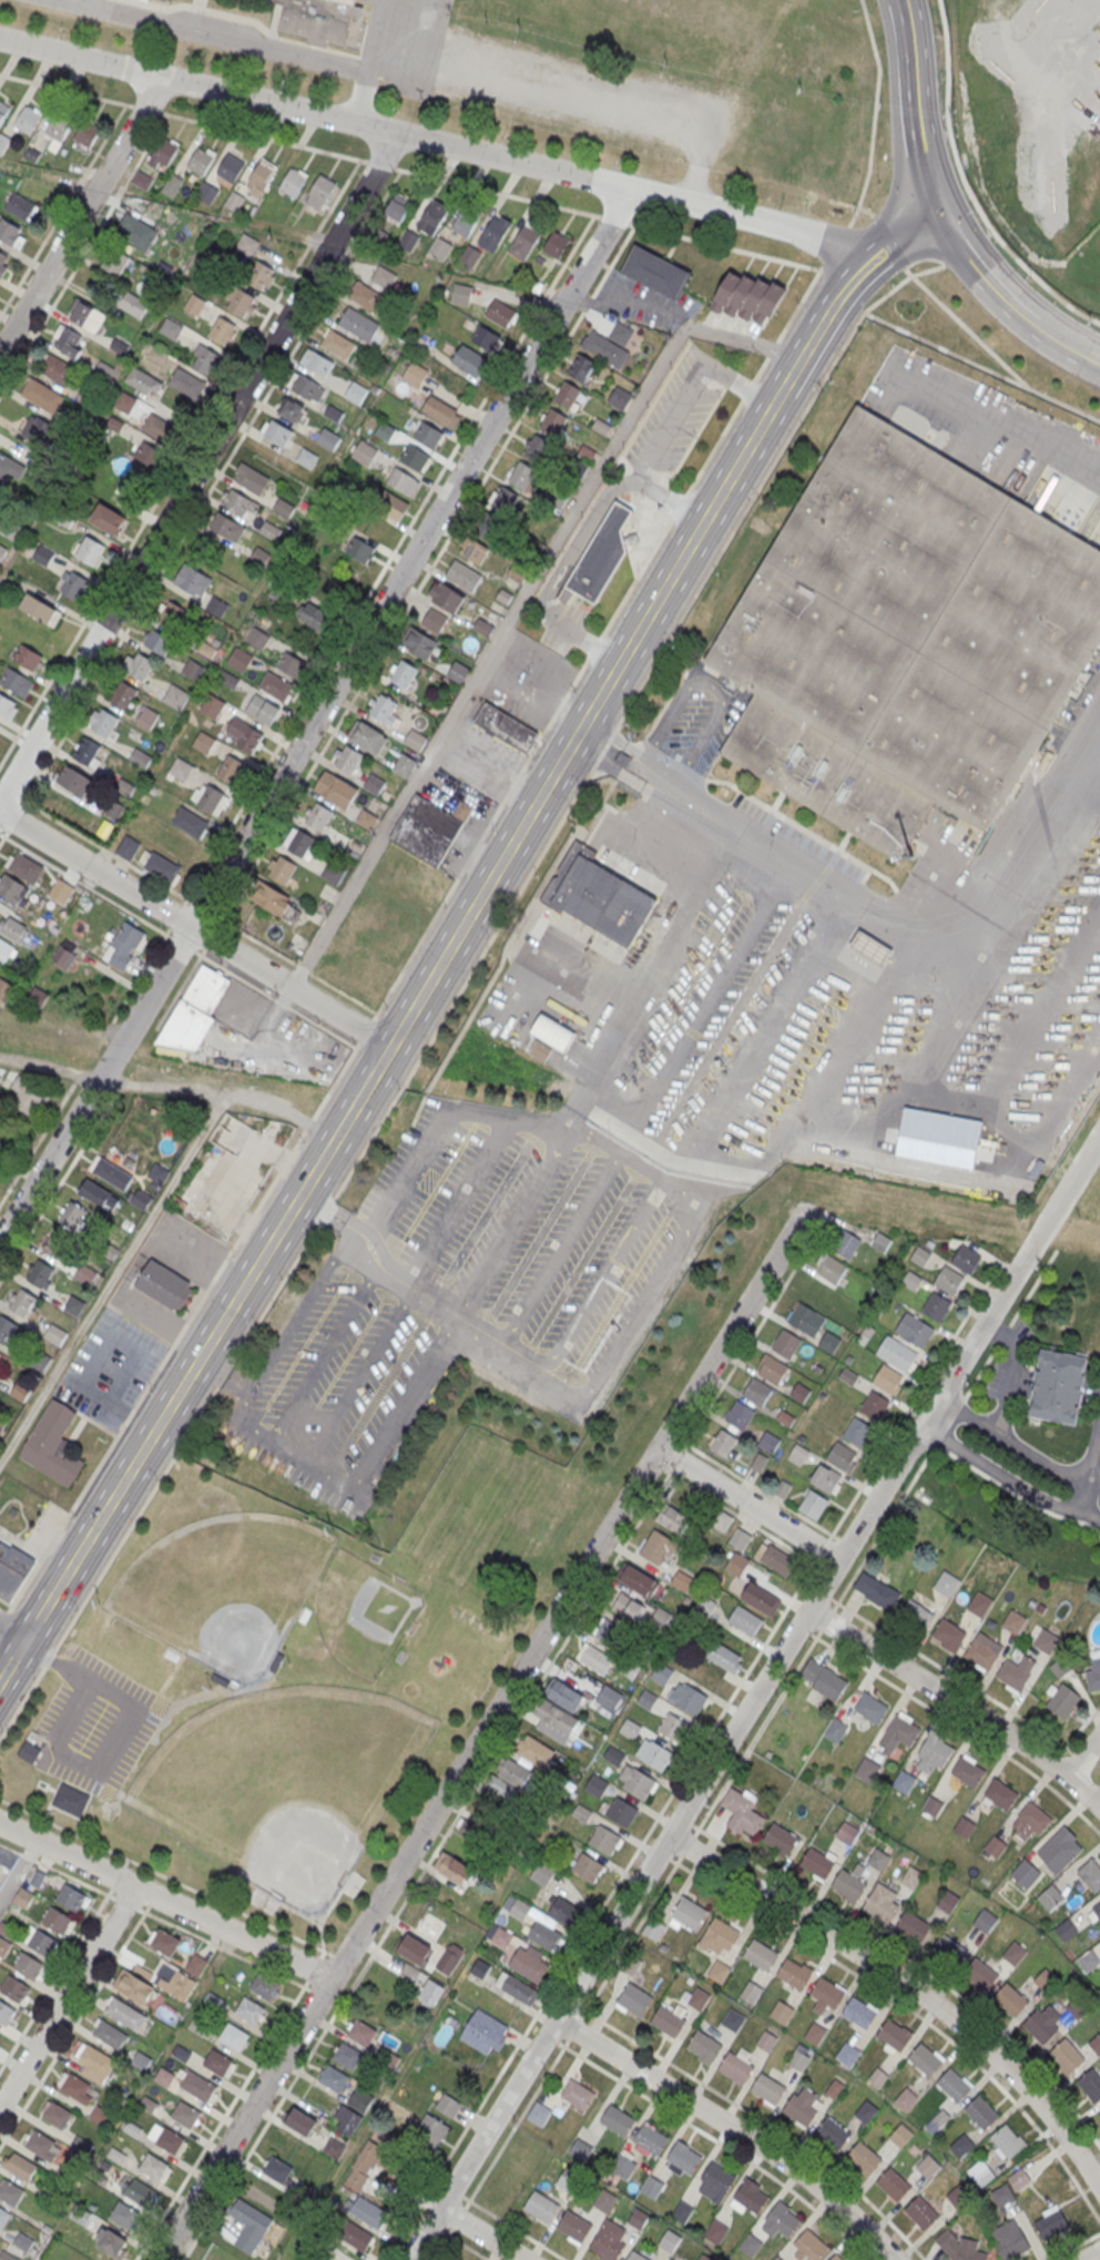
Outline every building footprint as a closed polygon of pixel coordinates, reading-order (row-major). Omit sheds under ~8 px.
[(284,4),(266,0),(356,0),(345,47),(277,31),(284,4)] [(11,106),(0,100),(0,126),(11,106)] [(26,104),(13,124),(30,135),(43,114),(26,104)] [(58,111),(45,132),(62,142),(74,122),(58,111)] [(85,116),(73,138),(90,147),(103,128),(85,116)] [(11,140),(1,134),(0,135),(0,155),(2,156),(11,140)] [(163,135),(151,156),(167,166),(180,146),(163,135)] [(198,146),(186,166),(203,177),(215,156),(198,146)] [(228,152),(216,173),(233,183),(246,162),(228,152)] [(259,160),(247,180),(265,191),(277,170),(259,160)] [(291,167),(278,187),(296,198),(308,177),(291,167)] [(147,190),(152,180),(139,173),(134,183),(147,190)] [(320,173),(307,193),(309,194),(305,202),(320,211),(337,183),(320,173)] [(161,192),(173,199),(184,181),(172,174),(161,192)] [(194,197),(211,207),(220,192),(202,182),(194,197)] [(14,192),(34,204),(26,220),(6,207),(14,192)] [(384,216),(402,225),(414,202),(396,193),(384,216)] [(238,212),(242,197),(230,194),(226,209),(238,212)] [(450,206),(433,197),(417,228),(434,237),(450,206)] [(115,232),(145,253),(159,233),(129,212),(115,232)] [(450,231),(468,239),(476,220),(457,212),(450,231)] [(478,243),(495,216),(500,220),(502,216),(512,222),(493,252),(478,243)] [(13,244),(0,237),(0,221),(2,217),(22,230),(13,244)] [(508,251),(524,223),(540,233),(523,259),(508,251)] [(397,243),(406,227),(420,236),(410,251),(397,243)] [(542,250),(554,230),(569,238),(558,258),(542,250)] [(261,243),(243,234),(235,250),(253,259),(261,243)] [(428,251),(437,235),(452,245),(444,261),(428,251)] [(459,258),(468,243),(482,252),(473,267),(459,258)] [(622,274),(636,246),(691,274),(676,302),(622,274)] [(119,276),(128,256),(110,249),(101,268),(119,276)] [(0,251),(0,279),(13,259),(0,251)] [(277,272),(258,260),(246,280),(265,292),(277,272)] [(370,279),(379,264),(397,274),(388,289),(370,279)] [(786,288),(774,281),(772,285),(760,277),(757,281),(745,273),(743,276),(732,269),(709,307),(719,313),(723,305),(725,306),(722,312),(732,318),(739,308),(741,309),(739,315),(746,319),(752,311),(756,313),(754,317),(762,322),(767,314),(770,315),(786,288)] [(349,296),(358,281),(385,296),(375,312),(349,296)] [(468,306),(473,286),(455,282),(450,301),(468,306)] [(245,319),(256,298),(235,287),(224,308),(245,319)] [(149,305),(126,290),(116,305),(139,320),(149,305)] [(207,302),(192,295),(185,309),(199,316),(207,302)] [(485,314),(495,298),(516,311),(507,326),(485,314)] [(96,335),(106,315),(76,300),(66,319),(96,335)] [(338,324),(348,305),(380,324),(370,342),(338,324)] [(175,342),(184,327),(166,317),(158,331),(175,342)] [(208,338),(230,348),(239,327),(217,318),(208,338)] [(619,322),(609,338),(625,348),(635,332),(619,322)] [(469,339),(479,324),(500,336),(491,352),(469,339)] [(83,335),(61,327),(53,350),(79,359),(83,349),(78,347),(83,335)] [(320,344),(330,328),(356,344),(347,359),(320,344)] [(593,330),(583,347),(622,370),(631,354),(593,330)] [(452,362),(462,344),(488,358),(478,376),(452,362)] [(189,368),(213,378),(222,356),(199,346),(189,368)] [(298,363),(308,347),(335,363),(325,378),(298,363)] [(44,350),(78,369),(68,387),(34,367),(44,350)] [(581,354),(569,374),(585,384),(598,364),(581,354)] [(430,373),(412,362),(402,379),(419,390),(430,373)] [(163,383),(132,367),(124,383),(156,399),(163,383)] [(169,386),(199,399),(207,381),(176,369),(169,386)] [(289,388),(299,373),(320,385),(312,400),(289,388)] [(31,376),(63,396),(53,413),(21,394),(31,376)] [(344,395),(353,379),(368,389),(359,405),(344,395)] [(567,381),(554,401),(570,410),(582,390),(567,381)] [(607,402),(623,412),(632,396),(616,386),(607,402)] [(138,401),(120,391),(111,406),(129,416),(138,401)] [(454,430),(463,414),(430,396),(421,412),(454,430)] [(277,413),(297,425),(307,409),(287,397),(277,413)] [(859,403),(1099,549),(1099,639),(989,829),(937,802),(900,859),(720,750),(755,694),(704,661),(859,403)] [(552,408),(540,429),(557,438),(569,418),(552,408)] [(141,432),(169,446),(178,428),(150,414),(141,432)] [(54,428),(34,415),(22,433),(42,446),(54,428)] [(263,434),(273,418),(294,431),(284,447),(263,434)] [(373,434),(381,419),(397,428),(388,442),(373,434)] [(412,435),(422,419),(444,432),(435,448),(412,435)] [(316,440),(325,427),(342,437),(333,451),(316,440)] [(536,435),(523,455),(540,465),(552,445),(536,435)] [(352,456),(361,439),(378,449),(368,466),(352,456)] [(134,458),(155,470),(164,454),(143,442),(134,458)] [(399,459),(409,444),(430,457),(420,472),(399,459)] [(295,460),(303,447),(319,456),(312,469),(295,460)] [(0,459),(0,485),(24,482),(22,457),(0,459)] [(235,480),(238,474),(235,471),(241,461),(269,479),(261,496),(235,480)] [(520,461),(508,481),(524,491),(537,471),(520,461)] [(386,481),(395,466),(417,479),(407,495),(386,481)] [(503,485),(491,505),(507,515),(519,495),(503,485)] [(410,505),(381,488),(371,505),(399,522),(410,505)] [(221,506),(251,521),(259,505),(229,489),(221,506)] [(272,509),(279,496),(295,506),(288,518),(272,509)] [(617,501),(633,512),(621,532),(623,539),(636,535),(640,542),(625,547),(628,552),(597,604),(566,586),(617,501)] [(90,520),(118,537),(129,519),(101,502),(90,520)] [(487,511),(475,531),(490,541),(502,521),(487,511)] [(246,529),(218,512),(208,529),(237,545),(246,529)] [(258,532),(266,520),(282,529),(274,542),(258,532)] [(72,554),(95,567),(107,546),(84,533),(72,554)] [(345,551),(355,536),(376,549),(366,564),(345,551)] [(457,552),(479,567),(489,550),(467,536),(457,552)] [(249,557),(256,544),(271,553),(264,566),(249,557)] [(34,558),(47,566),(54,554),(41,547),(34,558)] [(445,576),(455,558),(482,573),(472,591),(445,576)] [(213,577),(182,563),(173,585),(203,599),(213,577)] [(56,589),(78,602),(90,580),(68,567),(56,589)] [(430,599),(441,581),(466,595),(455,613),(430,599)] [(62,611),(28,592),(19,608),(53,627),(62,611)] [(206,610),(222,619),(229,605),(213,596),(206,610)] [(153,627),(150,626),(141,647),(166,657),(174,637),(185,609),(164,600),(153,627)] [(298,617),(324,634),(335,619),(309,601),(298,617)] [(439,636),(449,618),(429,606),(418,624),(439,636)] [(472,631),(488,638),(494,626),(477,619),(472,631)] [(246,639),(254,625),(269,635),(262,648),(246,639)] [(399,645),(429,661),(439,642),(410,626),(399,645)] [(13,660),(39,673),(47,656),(21,643),(13,660)] [(226,662),(235,647),(253,655),(244,672),(226,662)] [(300,680),(309,663),(285,650),(276,667),(300,680)] [(154,662),(132,652),(122,672),(144,683),(154,662)] [(182,671),(190,658),(205,666),(197,680),(182,671)] [(406,690),(420,671),(401,658),(388,677),(406,690)] [(446,677),(462,686),(471,670),(455,661),(446,677)] [(27,697),(35,681),(7,667),(0,681),(0,684),(27,697)] [(217,680),(224,669),(241,679),(234,690),(217,680)] [(286,702),(295,684),(267,669),(257,688),(286,702)] [(139,692),(119,679),(106,699),(126,712),(139,692)] [(162,700),(172,683),(190,694),(180,710),(162,700)] [(20,705),(0,692),(0,714),(11,720),(20,705)] [(200,709),(208,692),(226,702),(216,719),(200,709)] [(282,709),(255,693),(244,710),(271,726),(282,709)] [(392,714),(398,705),(381,693),(367,711),(392,731),(401,720),(392,714)] [(472,725),(526,755),(539,732),(485,702),(472,725)] [(151,731),(159,714),(144,705),(135,723),(151,731)] [(120,721),(99,707),(87,726),(108,740),(120,721)] [(254,754),(266,733),(235,716),(223,737),(254,754)] [(347,738),(378,756),(389,738),(358,719),(347,738)] [(191,745),(207,755),(216,740),(201,730),(191,745)] [(403,743),(419,752),(427,740),(411,730),(403,743)] [(90,768),(102,748),(84,737),(72,756),(90,768)] [(333,766),(352,776),(364,754),(344,744),(333,766)] [(392,769),(406,779),(417,762),(403,752),(392,769)] [(233,784),(246,763),(230,753),(216,773),(233,784)] [(185,782),(194,766),(177,757),(168,772),(185,782)] [(94,781),(66,764),(55,781),(84,798),(94,781)] [(348,812),(361,791),(326,770),(313,791),(348,812)] [(378,797),(386,783),(371,774),(363,788),(378,797)] [(229,797),(204,779),(190,798),(215,816),(229,797)] [(390,837),(416,793),(452,814),(465,821),(437,865),(390,837)] [(460,800),(452,814),(465,821),(473,807),(460,800)] [(301,823),(322,835),(334,813),(313,801),(301,823)] [(200,839),(210,822),(182,805),(171,822),(200,839)] [(356,823),(372,832),(380,819),(364,810),(356,823)] [(1096,814),(1017,966),(1046,981),(1089,899),(1099,905),(1099,816),(1096,814)] [(315,840),(293,827),(281,847),(303,860),(315,840)] [(115,853),(130,862),(140,844),(125,835),(115,853)] [(576,839),(557,871),(559,876),(553,876),(541,899),(560,912),(566,908),(569,912),(629,947),(656,899),(592,858),(595,851),(576,839)] [(44,868),(16,849),(5,866),(33,885),(44,868)] [(182,867),(153,852),(144,869),(172,885),(182,867)] [(265,872),(283,887),(298,869),(280,854),(265,872)] [(322,875),(335,884),(343,873),(331,864),(322,875)] [(31,883),(0,877),(0,898),(26,904),(31,883)] [(47,896),(65,906),(75,887),(57,878),(47,896)] [(250,901),(287,920),(296,901),(259,883),(250,901)] [(5,914),(0,923),(0,931),(22,944),(31,929),(5,914)] [(101,958),(124,973),(148,936),(125,921),(101,958)] [(859,929),(851,945),(885,965),(894,950),(859,929)] [(0,937),(0,962),(4,965),(16,949),(0,937)] [(76,955),(60,945),(50,960),(67,970),(76,955)] [(203,964),(230,980),(208,1014),(216,1018),(187,1065),(153,1044),(203,964)] [(5,1004),(16,987),(0,978),(0,1001),(5,1004)] [(46,994),(35,989),(29,1000),(40,1006),(46,994)] [(574,1034),(544,1013),(534,1027),(563,1048),(574,1034)] [(544,1063),(552,1049),(537,1040),(529,1054),(544,1063)] [(30,1115),(45,1094),(21,1077),(13,1089),(23,1096),(16,1105),(30,1115)] [(133,1176),(98,1155),(89,1171),(124,1191),(133,1176)] [(161,1184),(169,1172),(156,1163),(148,1175),(161,1184)] [(112,1213),(121,1198),(87,1179),(78,1193),(112,1213)] [(152,1198),(138,1188),(130,1201),(144,1210),(152,1198)] [(71,1201),(88,1211),(75,1231),(59,1221),(71,1201)] [(831,1250),(844,1230),(862,1242),(849,1261),(831,1250)] [(54,1231),(71,1241),(59,1260),(42,1250),(54,1231)] [(879,1232),(893,1241),(884,1254),(870,1245),(879,1232)] [(950,1263),(962,1244),(981,1256),(970,1275),(950,1263)] [(919,1245),(933,1254),(924,1269),(910,1260),(919,1245)] [(817,1274),(829,1254),(848,1266),(836,1286),(817,1274)] [(195,1283),(150,1258),(133,1287),(179,1312),(195,1283)] [(39,1260),(55,1270),(43,1290),(27,1280),(39,1260)] [(934,1283),(946,1265),(965,1277),(954,1296),(934,1283)] [(909,1271),(923,1280),(915,1292),(902,1284),(909,1271)] [(803,1297),(815,1277),(834,1290),(822,1310),(803,1297)] [(21,1289),(38,1299),(26,1319),(9,1309),(21,1289)] [(921,1312),(934,1292),(953,1304),(940,1324),(921,1312)] [(81,1303),(73,1298),(66,1308),(75,1314),(81,1303)] [(787,1322),(799,1302),(826,1319),(814,1338),(787,1322)] [(838,1318),(848,1326),(852,1320),(842,1313),(838,1318)] [(895,1332),(907,1313),(935,1330),(924,1348),(895,1332)] [(6,1346),(0,1343),(0,1318),(1,1316),(18,1326),(6,1346)] [(66,1334),(52,1325),(44,1338),(58,1346),(66,1334)] [(772,1348),(784,1328),(803,1341),(791,1361),(772,1348)] [(827,1331),(842,1341),(833,1355),(818,1346),(827,1331)] [(876,1354),(888,1335),(918,1355),(906,1373),(876,1354)] [(1041,1348),(1029,1415),(1074,1424),(1088,1357),(1041,1348)] [(41,1373),(51,1359),(40,1352),(30,1366),(41,1373)] [(757,1374),(770,1355),(788,1366),(776,1386),(757,1374)] [(872,1383),(884,1364),(904,1376),(892,1395),(872,1383)] [(742,1396),(754,1376),(773,1388),(761,1408),(742,1396)] [(10,1395),(23,1403),(33,1388),(20,1380),(10,1395)] [(797,1382),(812,1391),(803,1406),(788,1397),(797,1382)] [(859,1411),(872,1391),(890,1403),(878,1423),(859,1411)] [(77,1414),(53,1399),(19,1455),(70,1486),(84,1462),(75,1455),(81,1446),(70,1439),(63,1436),(77,1414)] [(725,1419),(737,1401),(756,1412),(744,1432),(725,1419)] [(843,1437),(855,1417),(874,1428),(862,1448),(843,1437)] [(710,1448),(722,1429),(737,1439),(725,1458),(710,1448)] [(766,1432),(781,1441),(772,1455),(757,1446),(766,1432)] [(826,1462),(838,1442),(857,1453),(845,1473),(826,1462)] [(795,1443),(809,1452),(801,1467),(786,1458),(795,1443)] [(812,1484),(824,1464),(843,1476),(831,1496),(812,1484)] [(798,1509),(811,1490),(829,1501),(817,1521),(798,1509)] [(665,1504),(655,1520),(681,1536),(691,1519),(665,1504)] [(720,1509),(734,1518),(724,1533),(710,1524),(720,1509)] [(737,1528),(752,1537),(743,1551),(729,1543),(737,1528)] [(654,1529),(639,1554),(659,1566),(669,1551),(676,1556),(682,1546),(654,1529)] [(12,1544),(10,1547),(0,1541),(0,1559),(27,1576),(37,1560),(12,1544)] [(771,1544),(760,1560),(785,1577),(796,1559),(771,1544)] [(734,1555),(748,1564),(740,1579),(725,1570),(734,1555)] [(11,1601),(27,1576),(0,1559),(0,1595),(11,1601)] [(630,1562),(619,1580),(644,1596),(655,1578),(630,1562)] [(680,1570),(694,1579),(685,1595),(671,1586),(680,1570)] [(944,1570),(960,1580),(949,1599),(933,1588),(944,1570)] [(864,1572),(853,1589),(889,1612),(900,1595),(864,1572)] [(751,1581),(741,1599),(772,1618),(783,1601),(751,1581)] [(977,1591),(994,1601),(982,1619),(966,1609),(977,1591)] [(622,1592),(612,1609),(636,1623),(646,1607),(622,1592)] [(703,1595),(717,1604),(709,1619),(694,1610),(703,1595)] [(909,1599),(898,1617),(923,1632),(934,1615),(909,1599)] [(739,1605),(727,1622),(753,1638),(764,1621),(739,1605)] [(1011,1610),(1027,1619),(1017,1637),(1001,1627),(1011,1610)] [(605,1618),(594,1636),(620,1651),(631,1633),(605,1618)] [(943,1618),(931,1636),(956,1651),(967,1633),(943,1618)] [(1045,1629),(1060,1639),(1049,1657),(1033,1647),(1045,1629)] [(976,1639),(965,1657),(989,1672),(1000,1655),(976,1639)] [(585,1642),(576,1659),(603,1677),(614,1660),(585,1642)] [(717,1642),(707,1658),(735,1676),(742,1665),(739,1662),(742,1657),(717,1642)] [(628,1658),(642,1667),(632,1682),(618,1672),(628,1658)] [(811,1659),(801,1676),(814,1683),(812,1689),(836,1703),(848,1682),(811,1659)] [(1087,1659),(1087,1690),(1099,1690),(1099,1659),(1087,1659)] [(1007,1660),(996,1678),(1020,1692),(1031,1676),(1007,1660)] [(660,1662),(674,1671),(665,1687),(651,1678),(660,1662)] [(554,1678),(543,1694),(574,1714),(585,1697),(554,1678)] [(1082,1697),(1062,1683),(1045,1707),(1065,1721),(1082,1697)] [(605,1684),(623,1694),(612,1712),(595,1701),(605,1684)] [(686,1684),(675,1703),(696,1717),(709,1698),(686,1684)] [(644,1689),(659,1698),(651,1711),(636,1702),(644,1689)] [(865,1692),(854,1710),(878,1725),(889,1708),(865,1692)] [(670,1712),(658,1731),(680,1744),(691,1727),(670,1712)] [(898,1716),(879,1744),(893,1753),(899,1741),(910,1748),(921,1730),(898,1716)] [(628,1719),(642,1728),(634,1741),(619,1732),(628,1719)] [(835,1719),(848,1728),(838,1743),(824,1734),(835,1719)] [(930,1734),(918,1754),(924,1758),(917,1768),(930,1775),(935,1767),(943,1771),(956,1750),(930,1734)] [(528,1735),(517,1753),(542,1769),(553,1751),(528,1735)] [(652,1741),(641,1760),(663,1773),(674,1754),(652,1741)] [(27,1742),(42,1750),(34,1764),(19,1757),(27,1742)] [(962,1757),(950,1774),(975,1789),(986,1772),(962,1757)] [(494,1780),(520,1794),(532,1773),(506,1758),(494,1780)] [(866,1759),(879,1768),(869,1783),(855,1775),(866,1759)] [(634,1768),(623,1786),(644,1800),(655,1781),(634,1768)] [(903,1771),(916,1780),(906,1795),(893,1786),(903,1771)] [(595,1775),(610,1784),(601,1800),(587,1791),(595,1775)] [(995,1779),(984,1796),(1007,1812),(1019,1794),(995,1779)] [(62,1784),(91,1798),(81,1819),(53,1805),(62,1784)] [(930,1796),(945,1805),(936,1819),(923,1810),(930,1796)] [(618,1798),(605,1816),(628,1830),(639,1811),(618,1798)] [(1018,1818),(1030,1802),(1052,1820),(1039,1836),(1033,1832),(1028,1840),(1012,1826),(1019,1819),(1018,1818)] [(740,1803),(765,1819),(754,1836),(729,1822),(740,1803)] [(474,1839),(481,1827),(463,1817),(456,1829),(474,1839)] [(962,1818),(977,1825),(969,1839),(955,1831),(962,1818)] [(773,1823),(799,1839),(788,1856),(763,1841),(773,1823)] [(600,1825),(589,1843),(610,1857),(622,1839),(600,1825)] [(1036,1854),(1065,1825),(1078,1839),(1074,1842),(1082,1850),(1057,1876),(1036,1854)] [(995,1836),(1008,1846),(998,1859),(985,1849),(995,1836)] [(811,1847),(836,1863),(825,1881),(799,1866),(811,1847)] [(877,1847),(892,1856),(882,1873),(867,1864),(877,1847)] [(467,1888),(477,1870),(443,1851),(433,1869),(467,1888)] [(582,1853),(571,1872),(593,1885),(604,1866),(582,1853)] [(1042,1874),(1024,1858),(1009,1875),(1028,1891),(1042,1874)] [(556,1870),(540,1859),(528,1877),(545,1888),(556,1870)] [(1092,1859),(1099,1868),(1099,1889),(1094,1894),(1077,1872),(1092,1859)] [(910,1866),(924,1875),(914,1891),(900,1882),(910,1866)] [(842,1870),(867,1884),(856,1903),(831,1887),(842,1870)] [(878,1883),(897,1894),(893,1903),(899,1906),(887,1924),(863,1910),(878,1883)] [(67,1884),(57,1900),(78,1913),(88,1896),(67,1884)] [(1062,1898),(1050,1887),(1039,1900),(1051,1910),(1062,1898)] [(950,1914),(960,1898),(947,1891),(938,1907),(950,1914)] [(573,1929),(583,1911),(557,1897),(547,1914),(573,1929)] [(683,1897),(709,1913),(697,1931),(672,1916),(683,1897)] [(524,1921),(531,1907),(516,1900),(509,1913),(524,1921)] [(1099,1924),(1099,1904),(1091,1909),(1099,1924)] [(52,1906),(42,1923),(63,1935),(73,1920),(52,1906)] [(906,1911),(931,1926),(920,1944),(895,1928),(906,1911)] [(996,1920),(984,1911),(975,1923),(986,1932),(996,1920)] [(652,1917),(666,1926),(656,1942),(642,1933),(652,1917)] [(714,1917),(740,1933),(729,1951),(703,1935),(714,1917)] [(555,1954),(565,1936),(537,1920),(526,1937),(555,1954)] [(182,1940),(158,1926),(148,1944),(171,1958),(182,1940)] [(504,1945),(510,1936),(497,1929),(492,1938),(504,1945)] [(38,1930),(28,1945),(49,1958),(59,1942),(38,1930)] [(408,1935),(397,1953),(421,1967),(432,1949),(408,1935)] [(941,1935),(967,1951),(956,1968),(930,1953),(941,1935)] [(4,1959),(12,1944),(0,1937),(0,1957),(4,1959)] [(754,1940),(780,1955),(768,1973),(743,1957),(754,1940)] [(464,1950),(450,1942),(435,1968),(450,1976),(464,1950)] [(1002,1956),(1014,1967),(1027,1953),(1015,1942),(1002,1956)] [(549,1957),(516,1947),(509,1971),(543,1981),(549,1957)] [(23,1952),(13,1968),(34,1981),(44,1965),(23,1952)] [(208,1961),(194,1953),(185,1969),(199,1976),(208,1961)] [(630,1953),(643,1962),(633,1977),(619,1968),(630,1953)] [(976,1956),(998,1975),(985,1992),(961,1973),(976,1956)] [(470,1972),(484,1979),(491,1965),(477,1958),(470,1972)] [(716,1959),(733,1969),(723,1985),(706,1975),(716,1959)] [(787,1959),(813,1974),(802,1993),(776,1977),(787,1959)] [(112,1988),(146,2006),(156,1987),(186,2003),(198,1981),(164,1962),(152,1985),(122,1969),(112,1988)] [(1056,1981),(1046,1971),(1035,1981),(1045,1991),(1056,1981)] [(259,1973),(249,1988),(271,2002),(281,1985),(259,1973)] [(498,1987),(531,2007),(539,1994),(506,1974),(498,1987)] [(10,1975),(0,1992),(21,2004),(30,1988),(10,1975)] [(445,1986),(428,1977),(417,1998),(434,2007),(445,1986)] [(821,1977),(846,1993),(835,2010),(809,1996),(821,1977)] [(750,1981),(763,1989),(753,2006),(740,1997),(750,1981)] [(628,1983),(653,1999),(642,2017),(617,2002),(628,1983)] [(1007,1983),(1029,2003),(1015,2019),(992,1999),(1007,1983)] [(696,1987),(711,1996),(701,2013),(686,2004),(696,1987)] [(103,2012),(138,2034),(148,2018),(113,1997),(103,2012)] [(245,1997),(235,2013),(256,2026),(266,2009),(245,1997)] [(853,1997),(878,2013),(867,2030),(842,2015),(853,1997)] [(7,2027),(17,2010),(0,2001),(0,2023),(7,2027)] [(780,2001),(795,2010),(785,2026),(770,2016),(780,2001)] [(661,2006),(686,2022),(675,2039),(650,2024),(661,2006)] [(731,2008),(746,2018),(736,2034),(721,2024),(731,2008)] [(511,2024),(473,2009),(460,2041),(498,2056),(511,2024)] [(1037,2010),(1059,2029),(1045,2046),(1022,2026),(1037,2010)] [(119,2052),(128,2036),(101,2019),(91,2034),(119,2052)] [(357,2019),(346,2037),(367,2049),(378,2032),(357,2019)] [(888,2019),(914,2035),(903,2054),(877,2038),(888,2019)] [(814,2023),(828,2032),(818,2047),(804,2038),(814,2023)] [(228,2024),(218,2039),(240,2052),(249,2036),(228,2024)] [(765,2029),(780,2038),(768,2055),(755,2046),(765,2029)] [(697,2030),(723,2047),(711,2065),(686,2049),(697,2030)] [(1066,2038),(1086,2060),(1070,2074),(1050,2053),(1066,2038)] [(343,2042),(333,2059),(353,2073),(364,2055),(343,2042)] [(921,2043),(945,2062),(931,2078),(908,2059),(921,2043)] [(89,2044),(78,2062),(99,2075),(110,2057),(89,2044)] [(847,2044),(860,2053),(851,2068),(837,2059),(847,2044)] [(797,2048),(812,2057),(801,2074),(787,2065),(797,2048)] [(213,2049),(204,2066),(224,2078),(234,2063),(213,2049)] [(730,2053),(754,2068),(743,2086),(717,2070),(730,2053)] [(329,2065),(318,2083),(339,2095),(349,2078),(329,2065)] [(951,2067),(974,2088),(959,2104),(937,2084),(951,2067)] [(155,2080),(170,2087),(175,2076),(161,2068),(155,2080)] [(1093,2068),(1099,2076),(1099,2101),(1096,2105),(1077,2081),(1093,2068)] [(190,2070),(180,2087),(207,2105),(217,2088),(190,2070)] [(870,2081),(879,2087),(886,2076),(877,2070),(870,2081)] [(71,2073),(60,2090),(81,2103),(91,2086),(71,2073)] [(762,2073),(787,2089),(776,2107),(751,2091),(762,2073)] [(571,2079),(595,2095),(584,2113),(559,2097),(571,2079)] [(373,2095),(355,2086),(346,2106),(340,2103),(334,2116),(341,2120),(337,2128),(354,2136),(373,2095)] [(894,2102),(905,2112),(917,2099),(907,2089),(894,2102)] [(435,2106),(453,2118),(463,2104),(444,2092),(435,2106)] [(794,2094),(818,2110),(807,2128),(782,2113),(794,2094)] [(979,2095),(999,2117),(984,2131),(964,2109),(979,2095)] [(53,2101),(42,2119),(63,2131),(74,2114),(53,2101)] [(181,2101),(171,2118),(191,2131),(202,2114),(181,2101)] [(854,2114),(866,2125),(878,2111),(866,2101),(854,2114)] [(611,2105),(636,2120),(625,2139),(600,2122),(611,2105)] [(90,2117),(103,2125),(110,2114),(97,2106),(90,2117)] [(295,2108),(291,2116),(287,2113),(281,2122),(308,2139),(318,2122),(295,2108)] [(451,2127),(427,2111),(413,2131),(437,2147),(451,2127)] [(828,2118),(853,2136),(839,2154),(816,2135),(828,2118)] [(644,2124),(670,2139),(659,2158),(633,2141),(644,2124)] [(914,2134),(901,2124),(889,2139),(902,2149),(914,2134)] [(1007,2124),(1026,2147),(1009,2160),(990,2137),(1007,2124)] [(165,2127),(154,2145),(175,2157),(186,2140),(165,2127)] [(35,2130),(24,2147),(45,2160),(55,2142),(35,2130)] [(337,2159),(346,2145),(331,2136),(323,2150),(337,2159)] [(343,2182),(362,2193),(388,2150),(369,2139),(343,2182)] [(583,2162),(592,2150),(577,2140),(569,2152),(583,2162)] [(678,2141),(703,2158),(691,2176),(666,2159),(678,2141)] [(860,2141),(883,2162),(868,2178),(846,2157),(860,2141)] [(14,2152),(10,2160),(6,2158),(0,2167),(28,2183),(38,2167),(14,2152)] [(149,2152),(138,2170),(159,2182),(170,2166),(149,2152)] [(620,2155),(634,2164),(623,2180),(610,2171),(620,2155)] [(273,2156),(262,2174),(283,2187),(294,2169),(273,2156)] [(927,2185),(940,2166),(927,2156),(913,2175),(927,2185)] [(712,2161),(736,2178),(724,2196),(700,2179),(712,2161)] [(970,2168),(974,2184),(990,2179),(986,2164),(970,2168)] [(890,2167),(911,2188),(897,2203),(876,2182),(890,2167)] [(569,2170),(583,2179),(572,2195),(559,2187),(569,2170)] [(1030,2182),(1021,2170),(1009,2179),(1017,2190),(1030,2182)] [(158,2191),(130,2175),(121,2192),(148,2208),(158,2191)] [(650,2176),(664,2185),(654,2201),(640,2192),(650,2176)] [(0,2188),(0,2200),(16,2209),(26,2192),(6,2179),(0,2188)] [(744,2181),(770,2198),(757,2216),(733,2199),(744,2181)] [(1001,2209),(1015,2199),(1006,2185),(991,2194),(1001,2209)] [(946,2197),(957,2209),(970,2198),(959,2186),(946,2197)] [(603,2190),(618,2199),(607,2216),(593,2207),(603,2190)] [(534,2191),(560,2207),(549,2225),(523,2210),(534,2191)] [(348,2213),(379,2230),(389,2212),(358,2195),(348,2213)] [(274,2220),(238,2197),(227,2214),(246,2225),(234,2244),(252,2255),(274,2220)] [(904,2212),(924,2233),(940,2217),(920,2197),(904,2212)] [(681,2200),(694,2209),(684,2225),(670,2217),(681,2200)] [(120,2201),(109,2219),(130,2231),(141,2213),(120,2201)] [(778,2203),(802,2222),(787,2239),(765,2220),(778,2203)] [(1,2232),(12,2215),(0,2207),(0,2232),(1,2232)] [(636,2208),(650,2217),(640,2232),(627,2223),(636,2208)] [(567,2210),(592,2226),(581,2244),(556,2229),(567,2210)] [(1034,2223),(1043,2243),(1069,2231),(1060,2211),(1034,2223)] [(714,2220),(727,2229),(717,2246),(703,2237),(714,2220)] [(1031,2250),(1016,2220),(990,2233),(1003,2259),(1011,2259),(1031,2250)] [(376,2234),(342,2221),(334,2241),(368,2254),(376,2234)] [(829,2249),(819,2259),(810,2259),(793,2244),(807,2229),(829,2249)] [(108,2230),(96,2248),(118,2259),(128,2242),(108,2230)] [(668,2230),(682,2239),(672,2256),(658,2247),(668,2230)] [(627,2246),(618,2259),(608,2259),(590,2249),(600,2231),(627,2246)] [(748,2234),(763,2243),(753,2259),(739,2251),(748,2234)] [(978,2254),(977,2237),(946,2238),(947,2259),(987,2259),(987,2254),(978,2254)] [(20,2259),(2,2251),(0,2256),(0,2259),(19,2259),(20,2259)] [(632,2251),(648,2259),(627,2259),(632,2251)]
